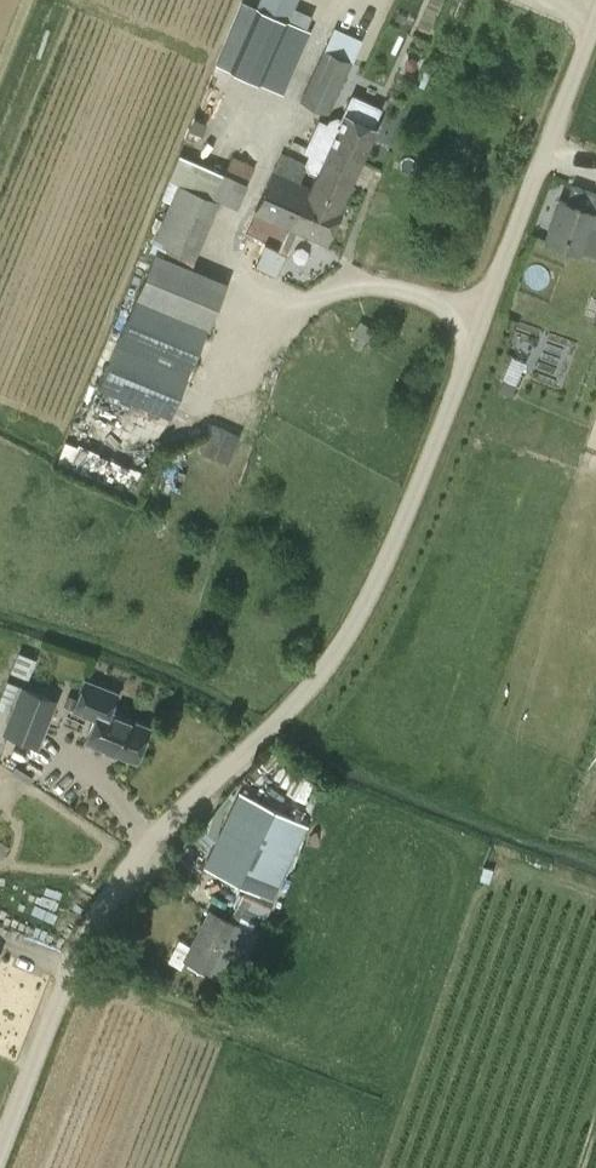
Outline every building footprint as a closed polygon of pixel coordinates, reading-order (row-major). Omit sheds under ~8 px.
[(292,10),(297,0),(260,0),(256,9),(229,70),(260,83),(287,22),(292,10)] [(323,49),(298,101),(328,114),(352,62),(352,61),(361,40),(332,27),(323,49)] [(287,254),(296,230),(326,243),(344,203),(341,202),(368,143),(336,129),(310,185),(299,181),(307,163),(281,151),(242,234),(264,244),(253,266),(274,276),(285,253),(287,254)] [(236,207),(248,183),(246,182),(253,166),(232,155),(224,172),(222,171),(210,196),(176,182),(151,240),(152,240),(147,249),(155,252),(104,376),(99,387),(172,416),(188,376),(226,283),(192,268),(197,256),(196,255),(220,199),(236,207)] [(558,199),(543,238),(579,252),(588,225),(595,228),(595,194),(571,184),(564,202),(558,199)] [(36,659),(18,653),(11,671),(28,678),(36,659)] [(83,679),(72,709),(93,718),(84,741),(135,760),(148,726),(109,710),(116,692),(83,679)] [(8,683),(1,700),(15,705),(4,734),(38,747),(56,702),(8,683)] [(230,983),(255,933),(251,931),(258,916),(266,919),(278,894),(266,888),(310,803),(250,772),(177,843),(243,877),(243,890),(229,919),(207,909),(182,959),(230,983)] [(494,870),(487,869),(484,868),(480,881),(491,884),(494,871),(494,870)]
